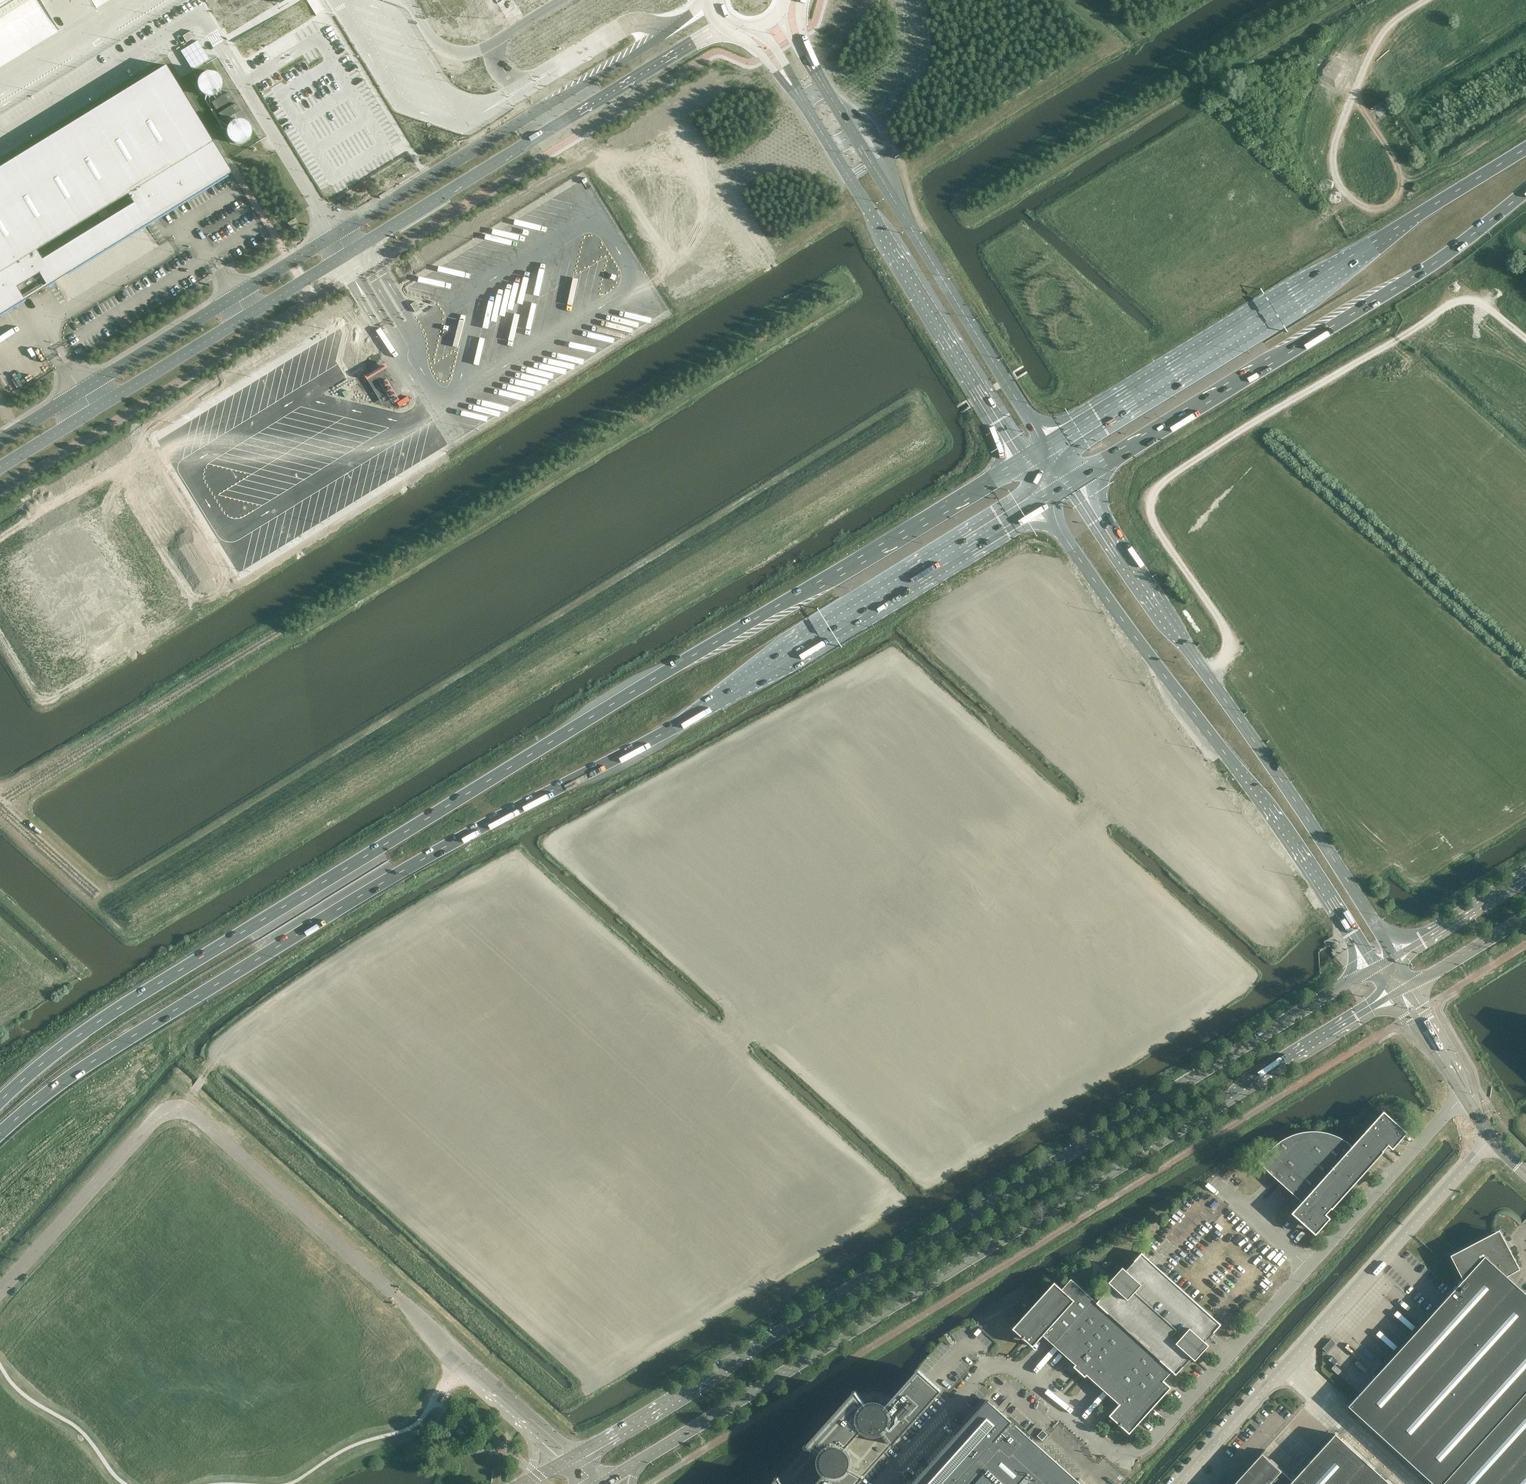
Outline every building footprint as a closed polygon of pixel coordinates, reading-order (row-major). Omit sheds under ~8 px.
[(244,8),(254,24),(265,17),(255,1),(244,8)] [(192,30),(183,35),(186,42),(195,36),(192,30)] [(180,50),(192,69),(209,58),(197,40),(180,50)] [(0,166),(0,315),(55,281),(147,224),(159,217),(231,173),(165,65),(0,166)] [(196,85),(198,89),(201,93),(205,95),(210,96),(214,94),(218,91),(220,87),(221,82),(220,78),(217,74),(212,72),(208,71),(203,72),(199,76),(197,80),(196,85)] [(226,132),(227,137),(230,141),(235,143),(239,144),(244,142),(248,139),(250,135),(251,130),(249,126),(246,122),(242,120),(237,119),(233,120),(229,123),(227,128),(226,132)] [(298,223),(295,218),(291,221),(287,223),(290,228),(295,225),(298,223)] [(415,301),(411,304),(416,312),(421,309),(415,301)] [(378,365),(374,367),(387,388),(391,386),(378,365)] [(1282,1139),(1276,1144),(1275,1145),(1270,1150),(1268,1149),(1257,1162),(1259,1163),(1260,1163),(1263,1166),(1263,1167),(1285,1187),(1301,1202),(1291,1213),(1315,1235),(1330,1218),(1326,1214),(1331,1208),(1332,1209),(1383,1152),(1384,1152),(1383,1151),(1387,1145),(1392,1149),(1407,1133),(1405,1130),(1383,1111),(1352,1146),(1346,1141),(1340,1137),(1338,1137),(1329,1133),(1326,1132),(1319,1131),(1311,1131),(1306,1131),(1299,1133),(1295,1134),(1286,1137),(1282,1139)] [(1348,1406),(1433,1483),(1443,1483),(1525,1392),(1525,1294),(1506,1276),(1519,1269),(1514,1259),(1503,1244),(1503,1243),(1504,1243),(1504,1242),(1504,1240),(1503,1239),(1501,1238),(1499,1239),(1495,1232),(1450,1255),(1462,1281),(1456,1286),(1348,1406)] [(1148,1259),(1141,1252),(1133,1261),(1134,1261),(1126,1270),(1122,1267),(1112,1278),(1108,1282),(1112,1285),(1099,1299),(1096,1302),(1176,1374),(1183,1366),(1182,1366),(1191,1357),(1195,1360),(1197,1358),(1208,1345),(1204,1341),(1207,1339),(1211,1334),(1213,1332),(1221,1324),(1217,1320),(1148,1259)] [(1176,1374),(1096,1302),(1070,1278),(1061,1289),(1054,1282),(1012,1328),(1033,1347),(1043,1335),(1070,1360),(1075,1364),(1073,1366),(1084,1377),(1086,1375),(1102,1389),(1118,1403),(1119,1404),(1109,1415),(1129,1433),(1171,1387),(1163,1380),(1171,1371),(1175,1374),(1176,1374)] [(771,1483),(856,1483),(940,1389),(918,1369),(884,1406),(881,1404),(877,1402),(873,1402),(869,1403),(865,1404),(855,1390),(771,1483)] [(1443,1483),(1525,1483),(1525,1392),(1443,1483)] [(912,1483),(1082,1483),(988,1400),(912,1483)] [(461,1428),(457,1432),(462,1437),(466,1433),(461,1428)] [(1335,1434),(1293,1480),(1263,1453),(1266,1449),(1265,1449),(1233,1483),(1391,1483),(1335,1434)]
